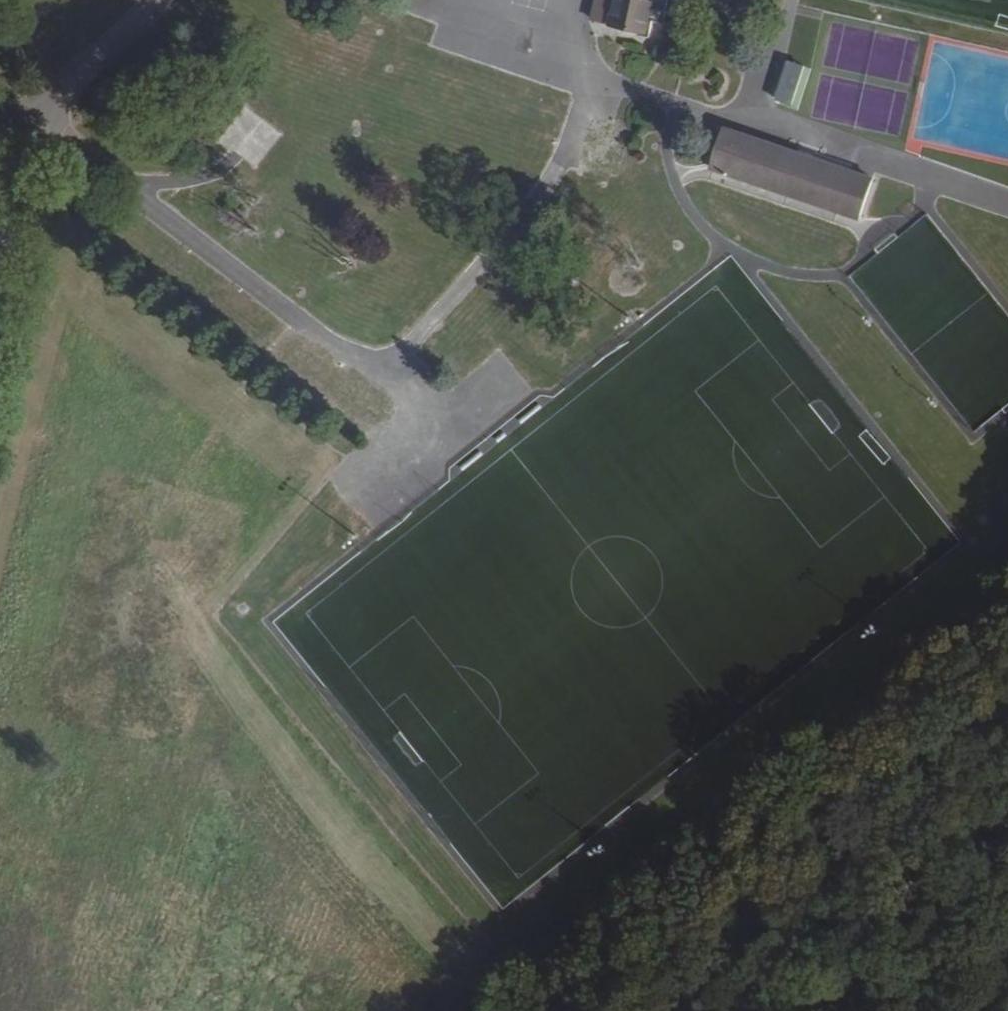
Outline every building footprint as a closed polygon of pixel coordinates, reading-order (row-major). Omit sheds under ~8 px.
[(580,35),(634,49),(636,38),(653,42),(663,0),(589,0),(580,35)] [(784,61),(771,102),(798,110),(810,68),(784,61)] [(860,195),(715,147),(701,191),(847,237),(860,195)]
